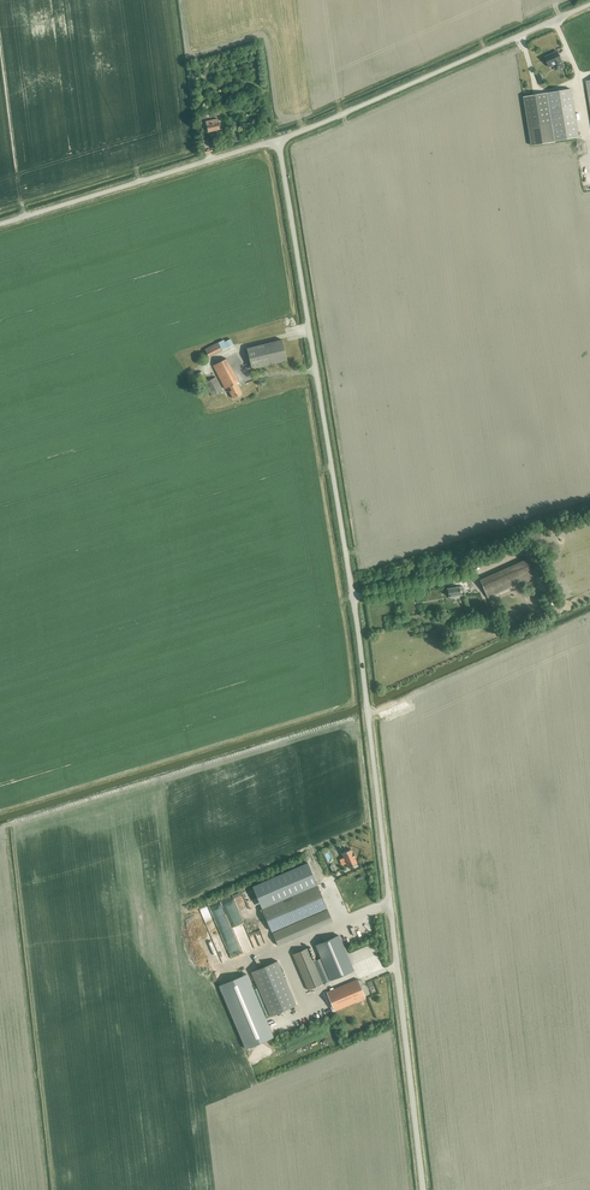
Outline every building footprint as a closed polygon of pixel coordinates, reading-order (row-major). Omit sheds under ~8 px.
[(562,61),(558,53),(551,56),(551,54),(545,57),(549,67),(555,65),(557,70),(564,67),(562,61)] [(548,93),(524,97),(531,145),(555,141),(579,137),(571,89),(548,93)] [(206,121),(208,132),(219,129),(217,119),(206,121)] [(249,344),(278,337),(276,330),(247,337),(249,344)] [(209,357),(233,345),(230,339),(224,342),(223,340),(205,349),(209,357)] [(247,348),(252,369),(287,361),(282,340),(247,348)] [(233,399),(242,394),(236,383),(238,382),(226,358),(213,365),(225,389),(227,388),(233,399)] [(215,377),(207,381),(202,371),(196,374),(202,384),(205,383),(211,396),(222,390),(215,377)] [(479,580),(487,598),(534,577),(526,559),(479,580)] [(447,588),(448,596),(464,594),(463,586),(447,588)] [(351,849),(342,853),(348,867),(357,863),(354,857),(355,856),(354,853),(353,853),(351,849)] [(283,899),(293,922),(327,907),(317,885),(283,899)] [(234,889),(222,894),(233,921),(245,916),(234,889)] [(327,909),(272,933),(278,945),(333,922),(327,909)] [(368,927),(380,924),(377,914),(371,916),(372,921),(366,923),(368,927)] [(256,930),(252,932),(256,941),(260,940),(256,930)] [(321,958),(313,961),(323,983),(342,975),(353,970),(346,954),(338,935),(316,945),(321,958)] [(360,943),(349,948),(354,958),(358,956),(356,950),(362,947),(360,943)] [(293,954),(308,990),(323,983),(313,961),(307,948),(293,954)] [(274,962),(251,971),(281,1041),(304,1030),(274,962)] [(246,974),(219,985),(246,1049),(273,1037),(246,974)] [(357,979),(327,992),(335,1011),(365,998),(357,979)] [(367,1001),(363,1002),(368,1014),(372,1013),(367,1001)]
